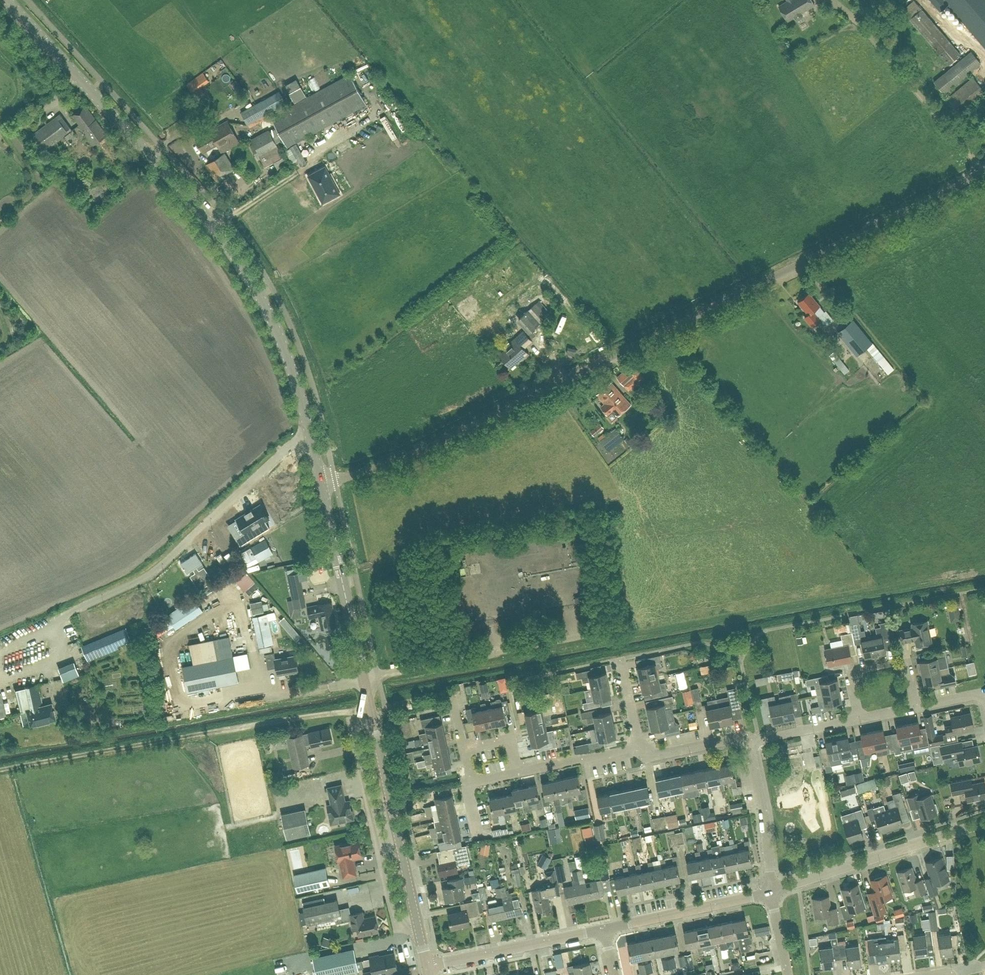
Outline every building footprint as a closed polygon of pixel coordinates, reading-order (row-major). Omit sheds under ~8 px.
[(811,0),(787,0),(778,5),(788,21),(794,17),(795,19),(796,19),(798,19),(801,18),(802,16),(802,14),(801,13),(814,5),(811,0)] [(947,18),(954,11),(984,46),(984,0),(931,0),(947,18)] [(940,30),(928,40),(948,63),(960,53),(940,30)] [(933,80),(943,92),(981,62),(971,50),(933,80)] [(203,72),(187,84),(193,92),(209,80),(207,77),(203,72)] [(286,146),(366,104),(350,74),(270,116),(286,146)] [(947,96),(960,113),(984,93),(984,91),(973,76),(947,96)] [(285,103),(279,91),(241,112),(249,127),(268,117),(267,113),(285,103)] [(93,144),(107,134),(85,105),(72,115),(85,131),(84,132),(93,144)] [(51,155),(46,149),(68,131),(56,115),(32,134),(44,149),(41,152),(46,158),(51,155)] [(203,152),(217,144),(214,137),(231,127),(226,120),(195,137),(203,152)] [(237,137),(234,133),(231,127),(214,137),(217,144),(219,148),(222,153),(240,143),(237,137)] [(258,159),(279,148),(268,129),(251,138),(253,143),(250,144),(258,159)] [(224,175),(234,168),(224,152),(217,156),(205,164),(216,182),(225,177),(224,175)] [(309,175),(323,201),(339,193),(325,167),(309,175)] [(115,194),(124,187),(120,180),(110,188),(115,194)] [(97,196),(104,193),(101,187),(94,191),(97,196)] [(825,325),(833,318),(825,309),(823,310),(819,304),(809,292),(798,300),(808,313),(804,316),(812,325),(820,319),(825,325)] [(536,303),(520,318),(531,330),(547,316),(536,303)] [(872,342),(854,320),(838,332),(856,354),(872,342)] [(523,330),(510,342),(512,344),(500,354),(510,366),(521,357),(522,359),(528,353),(523,347),(532,340),(523,330)] [(624,384),(634,375),(639,380),(644,376),(632,362),(617,376),(624,384)] [(616,415),(630,403),(619,390),(618,391),(610,382),(597,392),(605,402),(600,406),(607,413),(605,414),(611,421),(617,416),(616,415)] [(600,423),(590,431),(594,435),(603,427),(600,423)] [(608,450),(624,437),(615,427),(600,440),(608,450)] [(260,505),(237,519),(244,531),(237,536),(241,543),(269,526),(265,520),(268,518),(260,505)] [(225,533),(231,531),(229,524),(223,526),(225,533)] [(262,541),(252,547),(251,548),(250,547),(240,552),(246,563),(256,557),(258,561),(272,553),(265,540),(262,541)] [(482,565),(473,567),(474,576),(483,575),(482,565)] [(298,572),(287,575),(294,607),(305,605),(298,572)] [(194,597),(168,614),(177,627),(203,610),(194,597)] [(250,602),(252,614),(264,611),(262,600),(250,602)] [(322,629),(336,626),(331,601),(307,606),(310,617),(319,615),(322,629)] [(274,643),(267,613),(252,616),(259,646),(274,643)] [(162,616),(150,623),(158,635),(170,627),(162,616)] [(914,638),(915,639),(916,645),(931,642),(927,620),(911,624),(912,627),(900,629),(903,642),(910,640),(910,639),(914,638)] [(876,635),(871,636),(875,654),(877,653),(878,655),(886,653),(883,638),(890,637),(886,621),(879,622),(880,626),(875,627),(876,635)] [(850,624),(852,632),(854,644),(861,643),(864,658),(873,656),(872,655),(875,654),(871,636),(866,637),(864,629),(861,630),(859,622),(850,624)] [(836,625),(838,632),(849,630),(847,623),(836,625)] [(81,646),(87,659),(131,641),(126,628),(81,646)] [(209,630),(211,638),(219,636),(216,628),(209,630)] [(856,653),(854,644),(852,632),(848,633),(841,634),(843,645),(825,649),(829,665),(838,664),(844,662),(852,661),(850,655),(856,653)] [(182,654),(188,690),(238,680),(236,669),(250,666),(247,652),(233,655),(229,635),(189,642),(191,652),(182,654)] [(82,650),(73,653),(76,659),(84,655),(82,650)] [(931,652),(932,658),(919,661),(919,662),(917,662),(919,671),(921,670),(921,672),(947,666),(943,650),(931,652)] [(276,666),(277,674),(298,670),(296,655),(275,659),(274,652),(265,654),(268,668),(276,666)] [(637,667),(640,680),(658,676),(656,669),(662,667),(659,655),(645,658),(646,665),(637,667)] [(702,672),(710,670),(709,663),(701,665),(702,672)] [(933,687),(950,684),(955,683),(954,676),(948,672),(948,673),(947,666),(921,672),(924,683),(932,682),(933,687)] [(592,668),(590,668),(576,672),(577,678),(581,677),(589,676),(590,680),(592,687),(592,688),(608,684),(606,672),(601,673),(593,675),(592,668)] [(790,672),(784,674),(787,683),(793,681),(790,672)] [(816,694),(822,693),(839,689),(837,678),(826,681),(825,675),(813,677),(805,679),(806,685),(814,683),(816,694)] [(658,676),(640,680),(643,692),(652,690),(653,697),(668,694),(665,682),(660,683),(658,676)] [(507,687),(505,678),(497,679),(499,689),(507,687)] [(250,691),(257,687),(253,679),(245,684),(250,691)] [(670,693),(678,691),(676,681),(667,683),(670,693)] [(488,690),(487,682),(479,683),(480,692),(488,690)] [(29,725),(55,719),(51,703),(41,706),(36,684),(24,687),(24,686),(14,689),(20,711),(25,710),(29,725)] [(608,684),(592,688),(594,699),(587,701),(582,702),(584,709),(599,705),(600,705),(598,699),(611,696),(608,684)] [(701,704),(697,686),(690,688),(693,702),(695,702),(695,705),(701,704)] [(723,697),(716,699),(718,706),(722,723),(733,721),(731,710),(740,708),(735,687),(727,689),(729,697),(724,698),(723,697)] [(811,707),(812,713),(831,709),(832,709),(832,708),(830,703),(842,700),(839,689),(822,693),(816,694),(818,701),(819,705),(811,707)] [(779,696),(780,702),(784,719),(785,719),(785,721),(794,719),(794,717),(795,717),(792,706),(799,704),(797,692),(779,696)] [(773,721),(784,719),(780,702),(776,703),(774,695),(759,698),(762,713),(771,711),(773,721)] [(646,707),(649,718),(673,713),(670,703),(674,702),(673,696),(658,699),(659,705),(646,707)] [(493,707),(496,724),(506,722),(504,714),(511,712),(508,700),(502,701),(502,699),(500,699),(497,699),(496,701),(491,702),(492,707),(493,707)] [(718,706),(716,699),(707,701),(708,703),(702,705),(703,712),(707,711),(710,726),(722,723),(718,706)] [(482,710),(486,727),(496,724),(493,707),(492,707),(486,709),(485,703),(481,704),(482,710)] [(465,709),(467,714),(468,721),(474,720),(476,729),(486,727),(482,710),(476,711),(475,706),(465,709)] [(169,710),(175,710),(175,708),(164,708),(164,718),(170,718),(169,710)] [(595,721),(596,727),(596,728),(613,724),(611,712),(598,714),(597,708),(581,712),(582,718),(589,716),(590,722),(595,721)] [(527,723),(551,718),(550,713),(543,715),(542,709),(525,713),(527,723)] [(973,728),(970,712),(950,717),(952,724),(945,726),(946,734),(973,728)] [(673,713),(649,718),(651,729),(664,727),(666,733),(680,730),(679,723),(675,724),(673,713)] [(442,722),(441,722),(439,715),(420,719),(422,727),(425,727),(426,732),(419,733),(420,738),(444,733),(442,722)] [(931,715),(924,717),(930,744),(943,741),(942,733),(935,735),(931,715)] [(551,718),(527,723),(529,734),(547,730),(546,729),(545,725),(552,723),(558,722),(557,717),(551,718)] [(918,721),(907,724),(912,747),(918,746),(929,743),(926,731),(920,733),(918,721)] [(616,736),(613,724),(596,728),(596,727),(590,729),(592,736),(593,736),(594,741),(587,742),(589,748),(605,745),(603,739),(616,736)] [(912,747),(907,724),(896,726),(901,749),(912,747)] [(313,747),(332,743),(329,728),(309,732),(310,735),(303,737),(302,733),(287,736),(294,766),(308,763),(304,744),(312,742),(313,747)] [(546,729),(547,730),(529,734),(532,745),(538,744),(539,749),(557,745),(553,728),(546,729)] [(895,754),(892,739),(885,741),(883,729),(872,731),(875,748),(877,754),(894,751),(897,762),(903,760),(902,752),(895,754)] [(869,750),(875,748),(872,731),(861,733),(863,745),(856,746),(859,758),(871,755),(869,750)] [(428,741),(429,747),(446,743),(444,733),(420,738),(421,743),(428,741)] [(847,736),(836,738),(841,762),(859,758),(856,746),(850,747),(847,736)] [(841,762),(836,738),(826,741),(828,752),(821,753),(824,765),(825,765),(826,771),(832,769),(831,764),(841,762)] [(959,764),(980,760),(977,745),(963,748),(961,741),(949,744),(940,745),(943,758),(957,755),(959,764)] [(449,754),(446,743),(429,747),(431,753),(424,754),(425,759),(449,754)] [(442,774),(441,767),(451,765),(449,754),(425,759),(426,764),(433,762),(436,775),(442,774)] [(730,763),(718,766),(721,781),(723,780),(731,779),(733,787),(737,786),(735,777),(733,778),(730,763)] [(718,766),(705,768),(709,783),(710,783),(718,781),(720,789),(724,788),(723,780),(721,781),(718,766)] [(696,786),(698,786),(706,784),(707,792),(712,791),(710,783),(709,783),(705,768),(693,771),(696,786)] [(693,771),(681,774),(684,789),(686,788),(694,787),(695,795),(700,794),(698,786),(696,786),(693,771)] [(681,774),(668,776),(672,792),(673,791),(681,789),(683,797),(687,796),(686,788),(684,789),(681,774)] [(579,798),(583,797),(582,789),(581,789),(578,775),(566,777),(569,792),(570,792),(577,790),(579,798)] [(880,777),(883,785),(891,783),(888,775),(880,777)] [(672,792),(668,776),(656,779),(659,794),(669,792),(671,800),(675,799),(673,791),(672,792)] [(572,800),(570,792),(569,792),(566,777),(554,780),(557,795),(558,795),(566,793),(567,801),(572,800)] [(984,797),(984,784),(984,781),(971,784),(970,778),(950,782),(953,794),(961,792),(961,790),(965,789),(967,801),(984,797)] [(560,803),(558,795),(557,795),(554,780),(542,783),(545,795),(542,796),(544,805),(549,804),(548,797),(554,795),(556,804),(560,803)] [(870,789),(867,780),(856,784),(859,792),(870,789)] [(327,787),(331,804),(327,805),(330,816),(331,823),(337,821),(353,818),(349,799),(348,800),(345,801),(343,795),(344,795),(341,784),(327,787)] [(528,802),(529,801),(536,800),(537,808),(542,807),(540,798),(539,799),(536,784),(524,786),(528,802)] [(647,785),(634,788),(638,803),(639,802),(647,801),(649,809),(653,808),(652,799),(650,800),(647,785)] [(528,802),(524,786),(512,789),(513,793),(516,804),(524,803),(526,810),(530,809),(529,801),(528,802)] [(638,803),(634,788),(622,790),(625,805),(627,805),(635,803),(637,811),(641,810),(639,802),(638,803)] [(622,790),(610,793),(613,808),(614,808),(623,806),(625,814),(629,813),(627,805),(625,805),(622,790)] [(906,808),(900,791),(892,794),(896,806),(885,809),(891,828),(902,824),(898,811),(906,808)] [(517,808),(516,804),(513,793),(501,796),(505,811),(503,811),(505,819),(510,818),(508,810),(517,808)] [(613,808),(610,793),(597,796),(600,811),(610,808),(612,817),(616,816),(614,808),(613,808)] [(437,809),(454,805),(452,794),(435,798),(437,809)] [(908,797),(911,808),(917,806),(921,816),(921,818),(936,813),(935,811),(937,810),(935,803),(933,803),(930,794),(919,798),(918,794),(908,797)] [(505,811),(501,796),(489,798),(492,813),(491,813),(493,822),(498,820),(496,813),(503,811),(505,811)] [(561,799),(566,815),(570,813),(566,798),(561,799)] [(741,801),(729,804),(731,811),(732,811),(733,814),(743,812),(741,801)] [(867,808),(870,820),(876,818),(880,831),(891,828),(885,809),(884,804),(873,808),(873,807),(867,808)] [(456,815),(454,805),(437,809),(439,819),(456,815)] [(581,808),(583,816),(590,814),(588,807),(581,808)] [(305,808),(281,814),(286,837),(311,832),(305,808)] [(858,823),(865,820),(861,809),(854,811),(857,819),(843,823),(849,841),(863,837),(858,823)] [(692,814),(694,821),(702,820),(700,812),(692,814)] [(658,816),(661,827),(668,826),(665,814),(658,816)] [(459,826),(456,815),(439,819),(434,820),(436,826),(429,828),(430,832),(437,831),(442,830),(459,826)] [(654,828),(661,827),(658,816),(651,817),(654,828)] [(739,817),(741,825),(747,823),(746,816),(739,817)] [(707,831),(716,829),(714,821),(705,823),(707,831)] [(596,838),(605,837),(602,822),(593,824),(596,838)] [(438,836),(443,835),(444,841),(446,849),(447,848),(447,849),(453,847),(451,839),(460,837),(461,837),(459,826),(442,830),(437,831),(430,832),(432,837),(437,835),(438,836)] [(582,828),(583,837),(593,835),(591,826),(582,828)] [(547,829),(549,839),(560,836),(558,827),(547,829)] [(675,832),(677,843),(684,842),(682,830),(675,832)] [(670,845),(677,843),(675,832),(668,833),(670,845)] [(356,874),(353,858),(361,856),(358,840),(335,845),(339,861),(343,877),(356,874)] [(736,851),(739,866),(752,864),(749,850),(750,849),(748,840),(744,841),(745,849),(738,851),(736,851)] [(482,842),(480,853),(488,854),(490,844),(482,842)] [(736,851),(738,851),(736,843),(731,844),(733,852),(725,853),(724,854),(727,869),(739,866),(736,851)] [(440,875),(458,872),(456,864),(470,861),(466,844),(453,847),(447,849),(450,860),(437,862),(440,875)] [(724,854),(725,853),(723,846),(719,847),(720,855),(712,856),(711,857),(715,872),(727,869),(724,854)] [(711,857),(712,856),(711,849),(706,850),(708,857),(700,859),(699,859),(702,874),(715,872),(711,857)] [(699,859),(700,859),(699,851),(694,852),(696,859),(686,861),(690,877),(702,874),(699,859)] [(655,885),(667,882),(664,866),(666,866),(664,858),(662,859),(661,853),(657,854),(658,860),(659,859),(661,867),(653,869),(652,869),(655,885)] [(579,878),(584,877),(582,868),(579,856),(575,857),(577,869),(579,878)] [(673,864),(666,866),(664,866),(667,882),(680,879),(677,865),(678,864),(677,856),(671,857),(673,864)] [(935,883),(949,879),(942,857),(925,862),(930,877),(925,878),(929,894),(937,891),(935,883)] [(558,880),(566,878),(563,863),(562,863),(561,859),(554,861),(558,880)] [(601,879),(609,877),(606,861),(598,863),(601,879)] [(643,887),(655,885),(652,869),(653,869),(651,861),(647,862),(648,870),(641,872),(639,872),(643,887)] [(627,874),(631,890),(643,887),(639,872),(641,872),(639,864),(635,864),(637,872),(628,874),(627,874)] [(618,893),(631,890),(627,874),(628,874),(627,866),(622,867),(624,875),(615,877),(618,893)] [(916,895),(926,891),(922,879),(916,881),(911,866),(897,871),(903,890),(913,887),(916,895)] [(299,891),(322,886),(328,884),(324,867),(295,874),(296,880),(299,891)] [(513,879),(520,878),(518,868),(511,870),(513,879)] [(559,894),(556,880),(554,869),(546,871),(547,876),(551,876),(552,881),(543,883),(544,887),(531,890),(536,910),(550,907),(548,896),(559,894)] [(882,899),(892,896),(885,874),(870,879),(874,891),(868,893),(875,914),(885,910),(882,899)] [(462,883),(464,883),(463,877),(448,880),(450,886),(442,887),(445,900),(465,896),(462,883)] [(579,878),(584,900),(599,897),(599,896),(602,895),(604,893),(601,879),(596,880),(585,882),(584,877),(579,878)] [(572,879),(573,885),(564,887),(567,903),(584,900),(579,878),(572,879)] [(851,911),(865,907),(858,884),(841,889),(846,903),(840,905),(844,918),(853,915),(851,911)] [(501,895),(503,900),(507,917),(523,913),(519,897),(518,897),(517,890),(508,892),(508,889),(505,889),(504,885),(499,886),(502,895),(501,895)] [(489,896),(486,886),(479,888),(483,899),(489,896)] [(632,896),(633,905),(644,903),(642,894),(632,896)] [(828,922),(837,921),(836,907),(830,908),(828,896),(813,898),(815,916),(827,914),(828,922)] [(488,903),(487,903),(491,920),(507,917),(503,900),(497,901),(496,899),(495,898),(489,900),(488,901),(488,903)] [(353,929),(360,927),(362,935),(378,931),(375,915),(363,918),(362,915),(363,914),(362,911),(350,914),(348,907),(339,909),(337,899),(303,906),(307,924),(317,921),(326,920),(335,918),(336,922),(350,919),(353,929)] [(469,916),(480,914),(479,912),(483,911),(480,899),(461,903),(463,911),(448,914),(451,929),(471,924),(469,916)] [(931,928),(931,929),(938,928),(936,910),(928,911),(931,929),(931,928)] [(745,918),(733,920),(736,936),(738,936),(740,945),(741,949),(749,947),(748,943),(752,942),(750,933),(748,933),(745,918)] [(733,920),(720,923),(724,939),(726,939),(734,937),(735,945),(740,945),(738,936),(736,936),(733,920)] [(720,923),(708,926),(712,942),(714,941),(719,940),(721,949),(728,947),(726,939),(724,939),(720,923)] [(712,942),(708,926),(696,928),(699,944),(702,944),(703,950),(715,947),(714,941),(712,942)] [(699,944),(696,928),(684,931),(687,947),(697,945),(699,953),(703,952),(703,950),(702,944),(699,944)] [(757,930),(759,942),(770,940),(767,928),(757,930)] [(927,945),(933,944),(931,929),(925,930),(925,933),(913,935),(916,956),(928,954),(927,945)] [(675,933),(663,935),(667,952),(679,949),(675,933)] [(957,944),(957,934),(951,935),(950,933),(938,935),(941,955),(953,953),(952,945),(957,944)] [(898,938),(886,939),(889,960),(901,959),(900,949),(906,949),(904,934),(898,935),(898,938)] [(663,935),(651,938),(655,954),(667,952),(663,935)] [(817,936),(810,937),(812,945),(819,944),(817,936)] [(877,962),(889,960),(886,939),(886,936),(867,939),(871,962),(877,961),(877,962)] [(834,959),(840,959),(838,944),(837,937),(830,938),(831,945),(831,946),(820,948),(821,958),(821,959),(821,960),(822,969),(835,967),(834,959)] [(651,938),(640,940),(643,957),(655,954),(651,938)] [(643,957),(640,940),(628,943),(631,959),(643,957)] [(838,944),(840,959),(847,957),(849,967),(861,965),(858,945),(846,947),(845,943),(838,944)] [(318,974),(332,974),(358,969),(353,948),(314,957),(318,974)] [(684,954),(686,964),(687,969),(694,968),(690,952),(684,954)] [(386,973),(398,970),(394,953),(379,956),(378,955),(369,957),(372,971),(363,973),(364,974),(386,974),(386,973)] [(686,964),(684,954),(677,955),(680,965),(686,964)] [(668,957),(670,966),(676,965),(674,955),(668,957)] [(744,965),(756,963),(755,956),(743,959),(744,965)] [(661,958),(663,968),(670,966),(668,957),(661,958)] [(644,962),(646,971),(653,970),(651,960),(644,962)] [(592,974),(589,962),(574,965),(568,966),(569,970),(569,972),(570,974),(589,974),(592,974)] [(646,971),(644,962),(638,963),(640,973),(646,971)]
